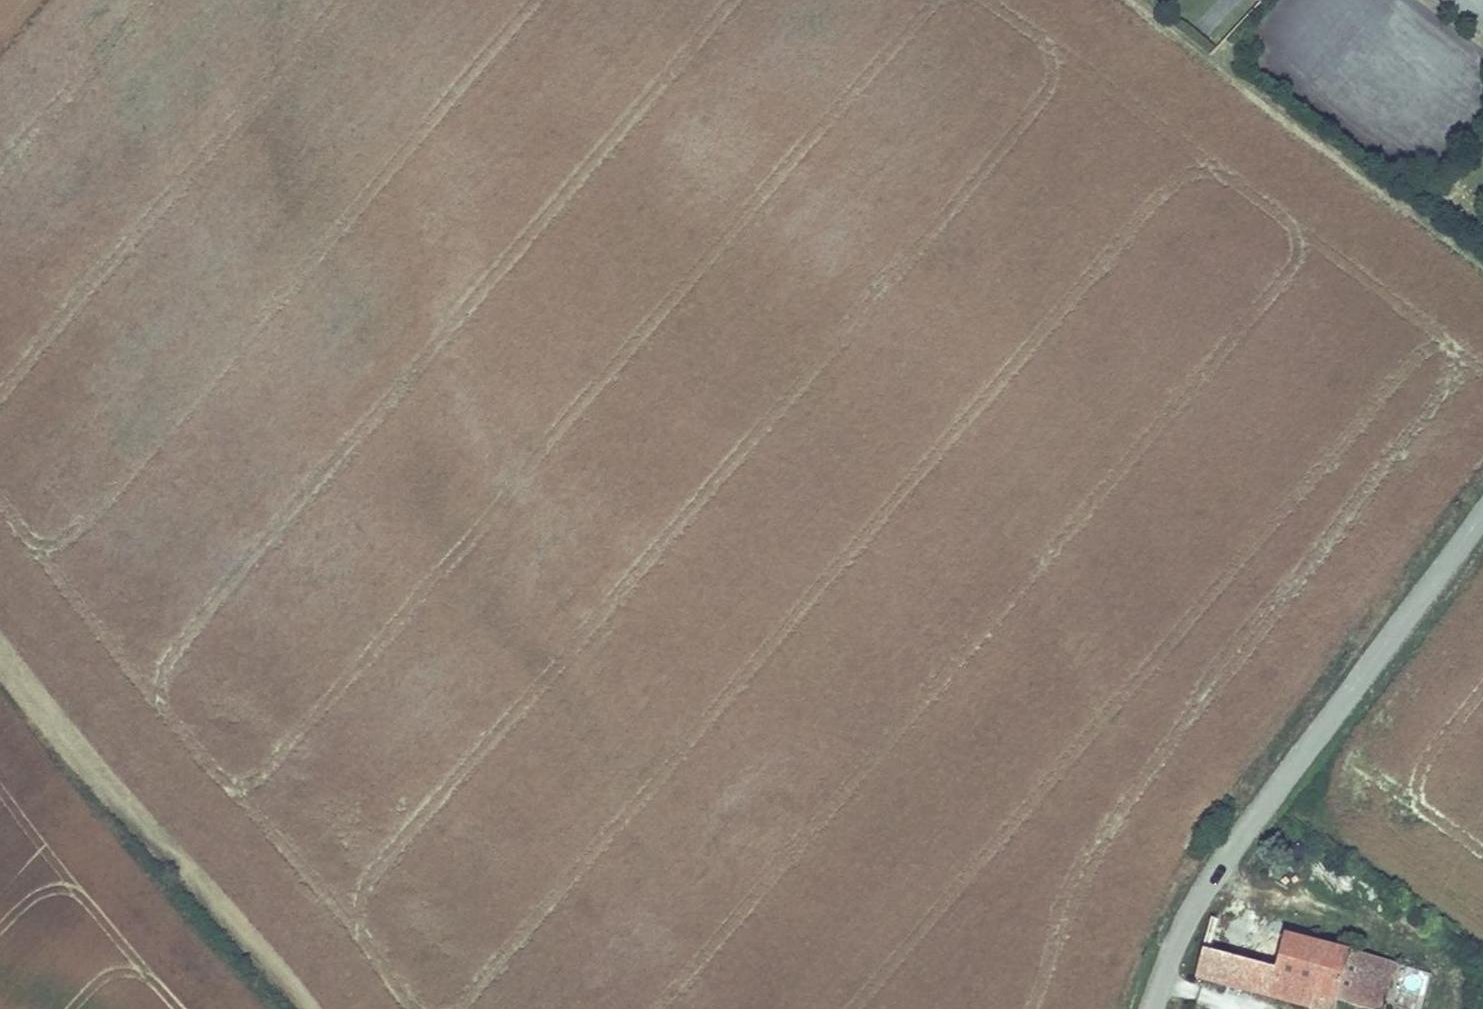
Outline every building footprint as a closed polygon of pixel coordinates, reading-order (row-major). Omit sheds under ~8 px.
[(1226,895),(1205,924),(1197,975),(1308,1007),(1313,993),(1331,998),(1342,1001),(1356,959),(1276,936),(1231,924),(1240,899),(1226,895)] [(1282,912),(1240,899),(1231,924),(1276,936),(1282,912)] [(1342,1001),(1372,1008),(1374,1008),(1385,967),(1356,959),(1342,1001)] [(1308,1007),(1313,1008),(1327,1008),(1331,998),(1313,993),(1308,1007)]
